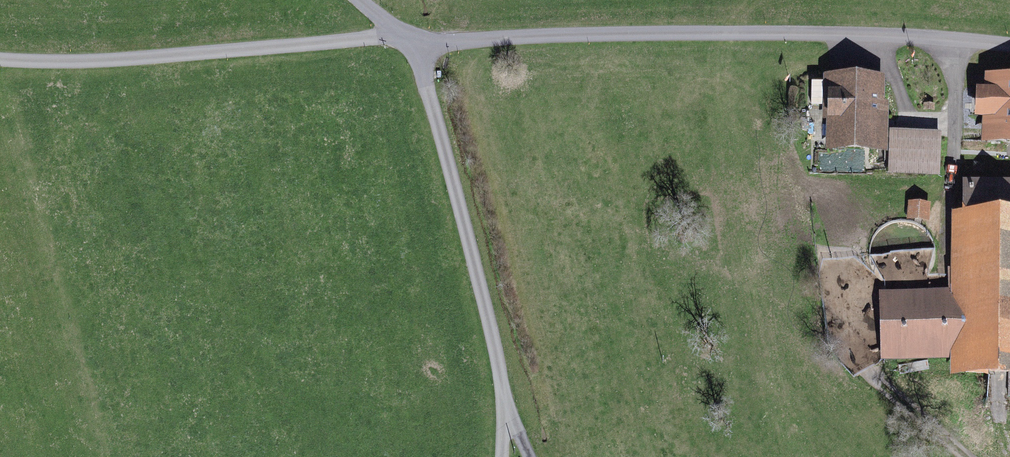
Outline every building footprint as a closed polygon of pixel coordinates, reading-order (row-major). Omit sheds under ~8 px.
[(881,83),(813,81),(812,106),(832,107),(831,138),(879,140),(881,83)] [(990,82),(987,131),(1009,133),(1009,83),(990,82)] [(966,272),(951,272),(951,293),(883,292),(883,355),(966,357),(966,371),(1009,372),(1009,189),(968,189),(966,272)] [(927,207),(911,205),(910,218),(926,219),(927,207)]
